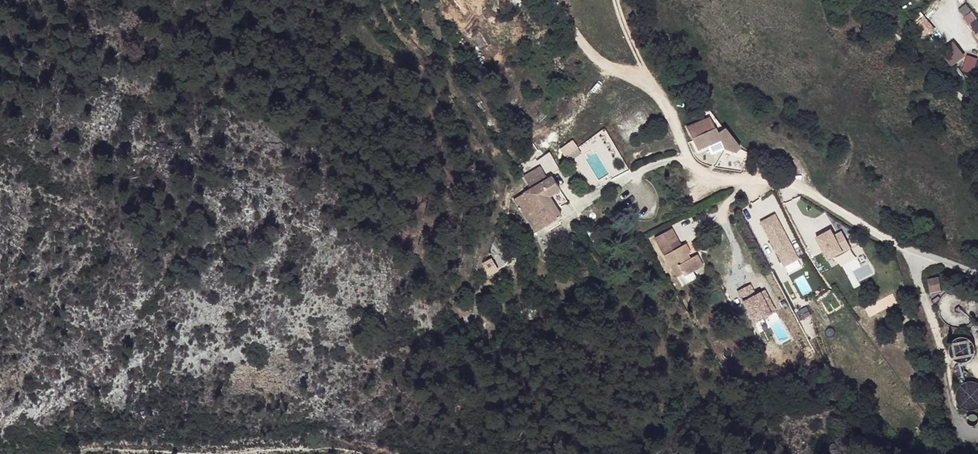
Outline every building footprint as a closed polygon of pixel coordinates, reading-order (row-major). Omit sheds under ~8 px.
[(976,11),(967,16),(977,36),(977,15),(976,11)] [(958,42),(944,52),(954,66),(968,56),(958,42)] [(974,74),(977,62),(977,58),(968,55),(962,70),(974,74)] [(688,127),(699,150),(721,141),(725,150),(736,153),(741,148),(725,129),(719,132),(717,128),(715,129),(710,118),(688,127)] [(569,161),(582,152),(574,140),(561,149),(569,161)] [(550,173),(560,167),(551,153),(541,160),(550,173)] [(522,170),(521,171),(531,189),(515,200),(536,233),(561,217),(556,209),(549,198),(560,191),(551,176),(548,178),(537,160),(526,167),(522,170)] [(549,198),(556,209),(567,202),(560,191),(549,198)] [(784,267),(801,258),(777,213),(761,221),(784,267)] [(853,250),(843,227),(818,238),(829,261),(853,250)] [(673,229),(655,238),(661,249),(679,240),(673,229)] [(679,240),(661,249),(665,256),(682,247),(679,240)] [(684,275),(685,278),(694,273),(703,268),(695,256),(691,259),(687,261),(685,257),(689,255),(691,254),(686,244),(682,247),(665,256),(677,278),(684,275)] [(698,255),(695,256),(703,268),(705,266),(698,255)] [(497,271),(491,261),(484,265),(490,275),(497,271)] [(694,273),(685,278),(679,281),(682,286),(697,278),(694,273)] [(753,284),(739,289),(752,324),(778,314),(769,289),(756,294),(753,284)] [(940,284),(930,286),(932,292),(941,290),(940,284)] [(948,327),(950,328),(954,329),(957,330),(961,330),(964,329),(967,328),(970,327),(973,324),(976,320),(977,316),(977,315),(977,305),(977,302),(975,298),(972,295),(969,292),(965,290),(960,289),(956,290),(951,291),(947,293),(944,296),(941,299),(939,303),(938,308),(938,312),(939,317),(941,321),(944,324),(948,327)] [(965,337),(962,337),(958,338),(955,339),(953,342),(951,345),(950,348),(950,352),(951,355),(952,358),(955,361),(958,362),(962,363),(965,363),(969,362),(971,360),(974,357),(975,354),(976,350),(975,347),(974,343),(972,341),(969,339),(965,337)] [(961,365),(959,365),(957,365),(956,365),(956,366),(955,367),(954,368),(954,370),(954,372),(955,374),(956,374),(958,375),(960,376),(961,375),(963,375),(964,374),(965,372),(965,369),(965,367),(963,366),(961,365)] [(967,381),(964,382),(961,385),(958,387),(956,391),(956,395),(956,398),(957,402),(958,405),(961,408),(964,410),(968,411),(971,412),(975,411),(977,410),(977,382),(975,381),(971,381),(967,381)]
